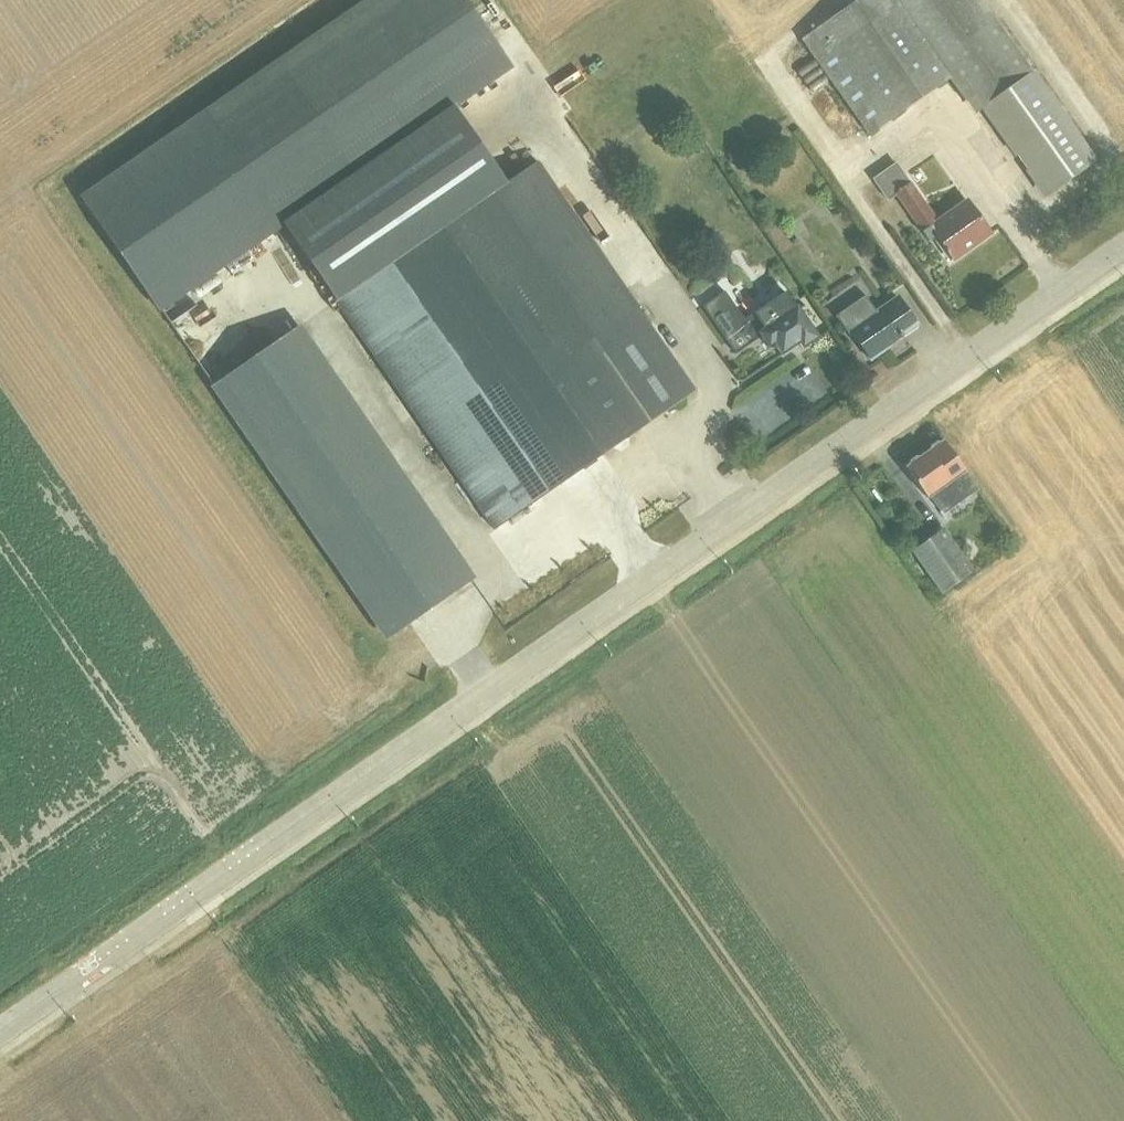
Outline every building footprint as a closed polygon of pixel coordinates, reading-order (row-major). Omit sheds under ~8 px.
[(454,106),(511,66),(466,0),(367,0),(81,197),(159,309),(283,223),(454,106)] [(1032,74),(981,0),(857,0),(801,40),(870,136),(949,80),(975,116),(981,112),(1032,74)] [(799,85),(816,75),(807,61),(791,71),(799,85)] [(1032,74),(981,112),(1015,158),(1017,156),(1027,170),(1029,169),(1047,195),(1094,162),(1032,74)] [(454,106),(283,223),(337,300),(444,226),(507,183),(454,106)] [(507,183),(444,226),(603,456),(696,392),(538,162),(507,183)] [(897,162),(872,180),(888,202),(896,196),(929,242),(935,238),(951,261),(991,234),(966,200),(938,220),(897,162)] [(444,226),(337,300),(495,531),(603,456),(444,226)] [(758,332),(761,336),(770,348),(775,344),(779,350),(785,346),(788,351),(800,343),(804,349),(819,338),(785,292),(753,315),(763,328),(758,332)] [(763,328),(753,315),(745,321),(724,293),(703,308),(736,354),(761,336),(758,332),(763,328)] [(865,296),(839,315),(871,360),(890,347),(889,345),(900,337),(902,339),(904,337),(903,336),(917,325),(896,296),(876,311),(865,296)] [(301,326),(212,386),(387,640),(476,579),(301,326)] [(911,466),(908,468),(928,497),(931,495),(944,515),(978,491),(945,442),(942,444),(938,444),(933,448),(932,451),(921,459),(917,459),(912,463),(911,466)] [(946,528),(912,551),(942,595),(976,571),(946,528)]
